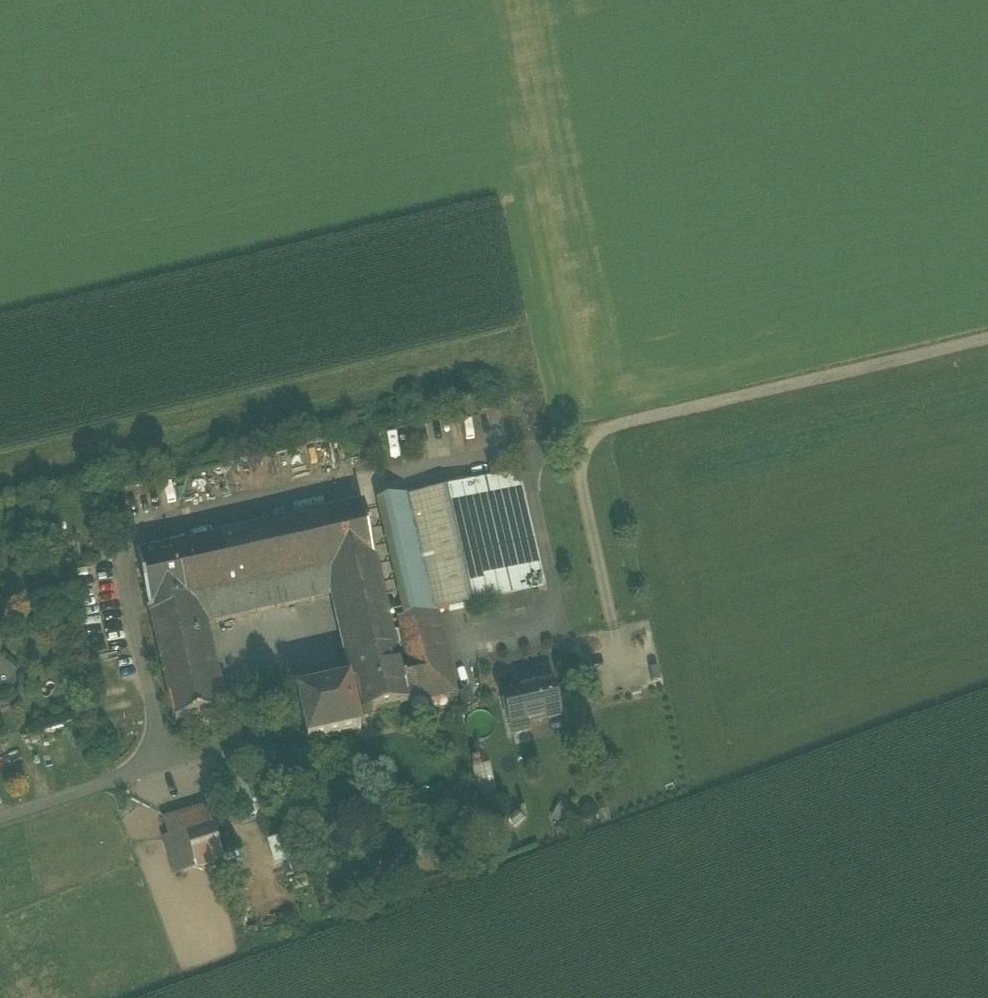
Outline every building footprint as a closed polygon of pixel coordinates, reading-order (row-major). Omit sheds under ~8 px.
[(410,497),(437,613),(545,588),(519,473),(519,472),(517,472),(517,473),(516,473),(411,497),(410,497)] [(449,665),(437,613),(410,497),(408,497),(139,559),(139,558),(137,559),(138,561),(174,722),(173,723),(174,725),(176,724),(219,714),(221,714),(220,712),(200,627),(202,626),(311,601),(311,602),(338,596),(357,681),(350,682),(350,685),(357,714),(378,710),(407,703),(428,698),(455,692),(449,665)] [(307,740),(308,743),(311,742),(358,731),(361,731),(360,728),(357,714),(350,685),(350,682),(347,682),(347,683),(346,683),(300,694),(300,693),(297,694),(297,697),(298,696),(308,740),(307,740)] [(512,727),(514,736),(530,733),(528,724),(559,717),(560,717),(553,685),(544,687),(504,696),(512,728),(512,727)] [(432,716),(428,698),(407,703),(411,721),(432,716)] [(499,797),(491,762),(472,767),(480,801),(499,797)] [(168,822),(173,835),(208,824),(204,811),(168,822)] [(173,835),(185,872),(220,861),(208,824),(173,835)] [(185,872),(173,835),(163,838),(175,876),(185,872)] [(295,858),(286,835),(266,842),(274,865),(295,858)]
